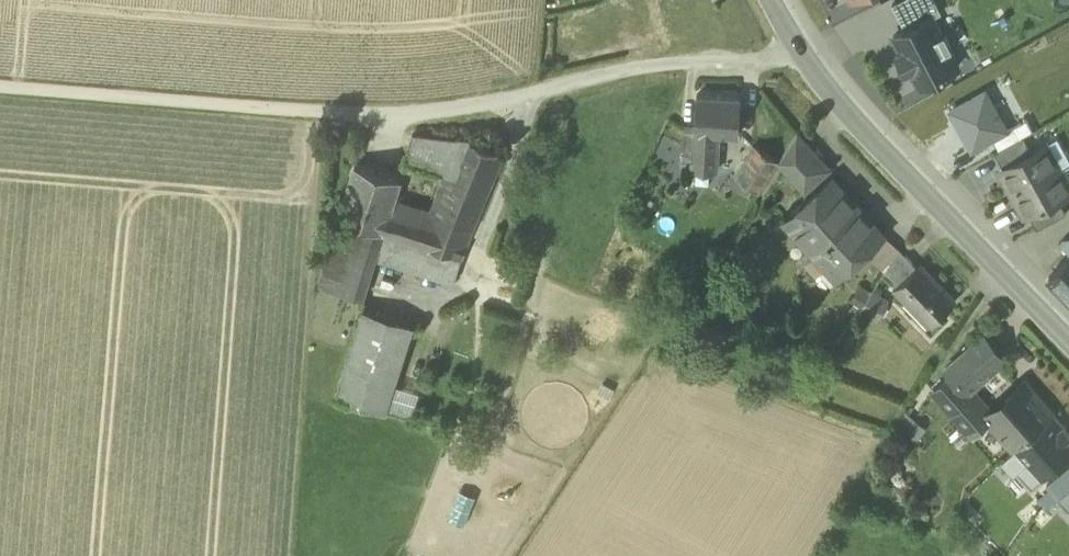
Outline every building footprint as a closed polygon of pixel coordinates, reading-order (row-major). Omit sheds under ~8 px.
[(892,3),(905,29),(931,15),(932,16),(941,12),(935,0),(898,0),(892,3)] [(902,51),(911,68),(920,85),(958,66),(949,48),(952,46),(944,31),(941,33),(932,16),(931,15),(905,29),(894,35),(902,51)] [(911,68),(902,51),(897,54),(906,71),(911,68)] [(972,149),(992,138),(1007,130),(985,91),(951,110),(972,149)] [(697,94),(694,130),(694,132),(718,134),(736,135),(739,97),(697,94)] [(1027,119),(1007,130),(992,138),(998,149),(1024,136),(1033,130),(1027,119)] [(716,170),(718,134),(694,132),(694,130),(685,130),(683,159),(692,160),(691,169),(716,170)] [(394,199),(384,232),(462,257),(504,153),(469,140),(413,133),(404,161),(445,173),(431,211),(394,199)] [(779,161),(805,190),(830,168),(798,133),(779,161)] [(995,152),(1003,167),(1032,151),(1024,136),(998,149),(995,152)] [(1058,166),(1068,160),(1057,137),(1045,144),(1058,166)] [(1003,180),(1010,193),(1058,166),(1045,144),(1032,151),(1003,167),(1009,177),(1003,180)] [(736,177),(759,192),(779,161),(756,146),(736,177)] [(1058,166),(1068,186),(1068,160),(1058,166)] [(339,218),(384,232),(394,199),(400,179),(356,165),(339,218)] [(1058,166),(1010,193),(1017,206),(1023,203),(1028,213),(1057,197),(1068,191),(1068,186),(1058,166)] [(818,255),(838,277),(853,263),(860,265),(866,260),(870,256),(869,248),(884,235),(832,178),(789,217),(794,222),(792,229),(815,255),(818,255)] [(1028,213),(1037,228),(1066,212),(1057,197),(1028,213)] [(377,254),(384,232),(339,218),(319,283),(364,297),(365,294),(377,254)] [(380,259),(454,283),(462,257),(384,232),(377,254),(380,259)] [(882,277),(884,273),(898,250),(884,235),(869,248),(870,256),(866,260),(882,277)] [(899,249),(898,250),(884,273),(895,285),(916,266),(899,249)] [(1068,297),(1068,257),(1049,277),(1068,297)] [(894,287),(930,325),(955,302),(919,263),(916,266),(895,285),(894,287)] [(861,311),(876,320),(887,302),(872,293),(861,311)] [(336,396),(386,412),(387,407),(395,384),(412,328),(362,312),(336,396)] [(951,375),(966,392),(1002,360),(981,336),(944,368),(951,375)] [(973,433),(987,420),(988,418),(965,393),(966,392),(951,375),(935,390),(973,433)] [(419,392),(395,384),(387,407),(412,415),(419,392)] [(987,420),(1015,450),(1053,415),(1025,385),(988,418),(987,420)] [(1053,415),(1015,450),(1027,464),(1018,472),(1032,488),(1068,455),(1068,430),(1063,424),(1063,425),(1053,415)] [(927,429),(915,420),(905,433),(917,442),(927,429)] [(1027,464),(1015,450),(1006,458),(1018,472),(1027,464)] [(1056,477),(1068,490),(1068,489),(1068,465),(1056,477)] [(1058,499),(1068,490),(1056,477),(1046,486),(1058,499)] [(1068,510),(1068,489),(1068,490),(1058,499),(1068,510)]
